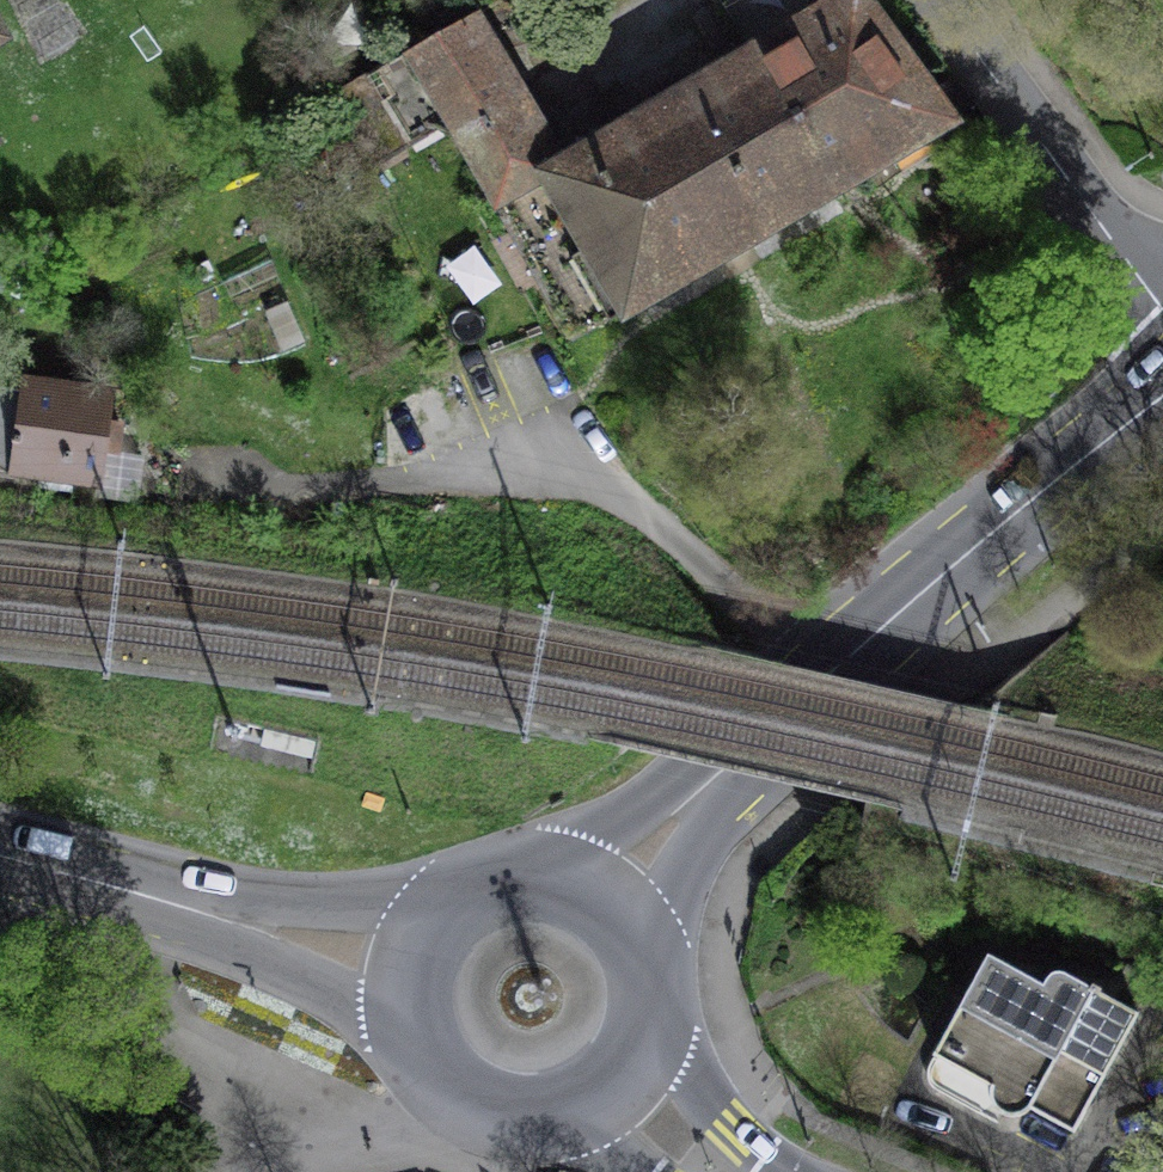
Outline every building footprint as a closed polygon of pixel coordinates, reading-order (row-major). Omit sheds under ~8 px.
[(753,53),(834,190),(889,156),(887,152),(935,123),(937,128),(948,121),(862,0),(843,0),(838,3),(837,0),(719,0),(751,54),(753,53)] [(450,122),(496,202),(552,170),(506,93),(510,91),(489,54),(485,56),(465,20),(409,51),(450,122)] [(450,122),(409,51),(366,75),(407,146),(450,122)] [(576,337),(623,307),(627,312),(834,190),(753,53),(751,54),(552,170),(496,202),(576,337)] [(407,146),(366,75),(332,96),(373,169),(407,146)] [(0,388),(0,470),(19,473),(20,461),(98,472),(102,447),(114,448),(117,431),(104,430),(108,402),(0,388)] [(316,743),(264,732),(261,749),(313,760),(316,743)] [(1053,974),(1045,988),(1025,978),(1018,991),(981,971),(935,1054),(994,1087),(993,1099),(996,1107),(1003,1113),(1013,1115),(1024,1113),(1031,1107),(1073,1129),(1136,1014),(1100,994),(1102,990),(1094,985),(1091,991),(1066,975),(1053,974)]
